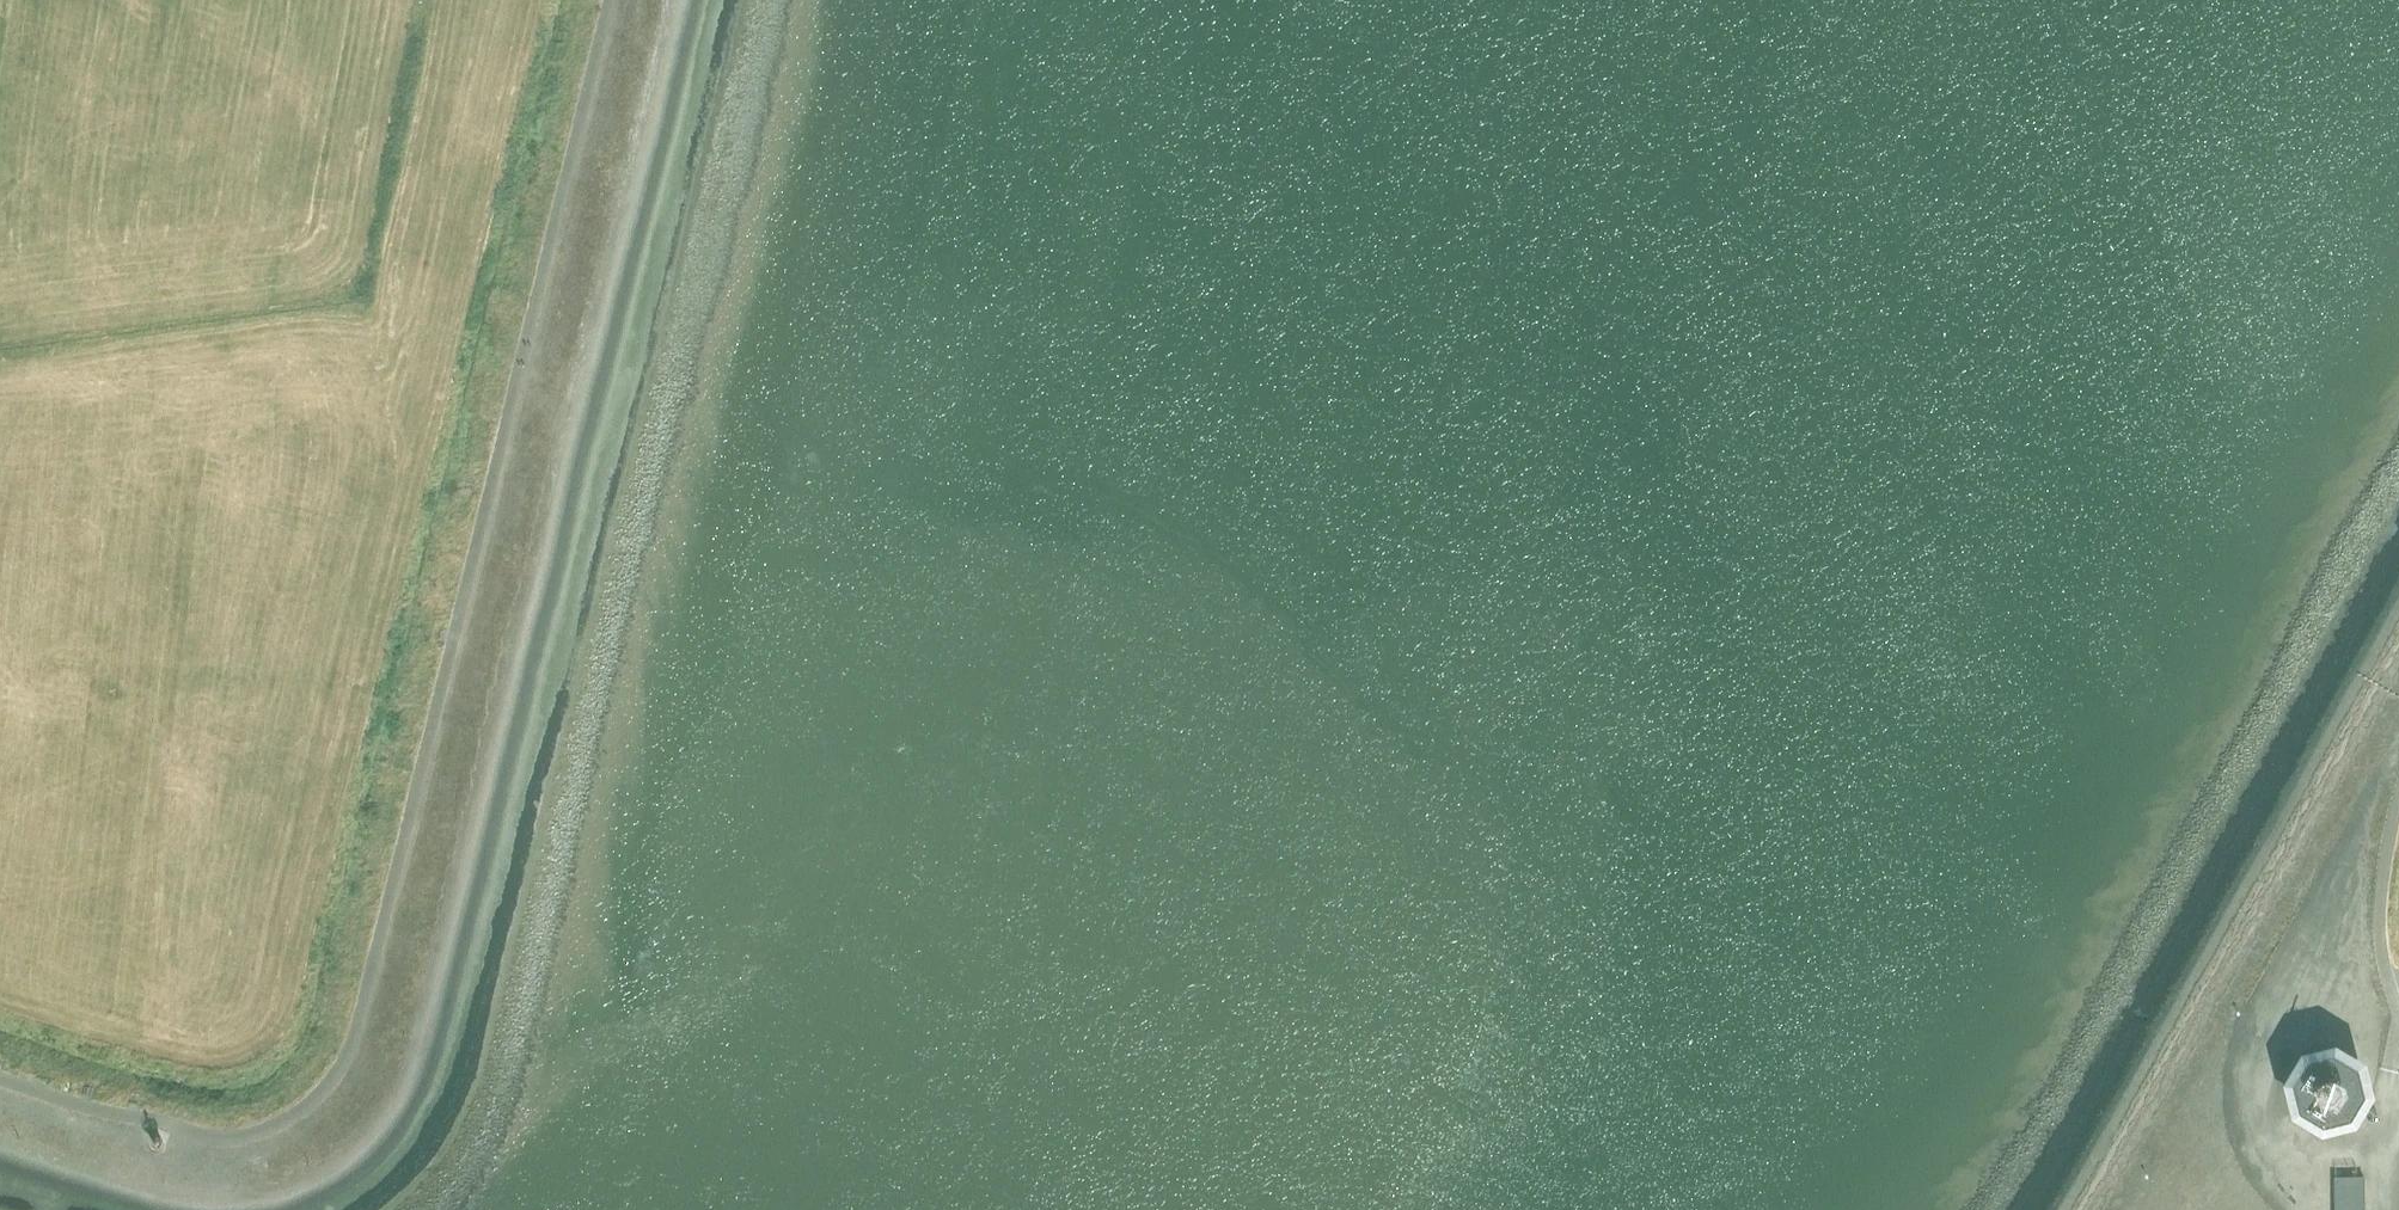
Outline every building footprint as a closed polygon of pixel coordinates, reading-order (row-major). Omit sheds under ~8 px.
[(2342,1104),(2350,1091),(2346,1076),(2333,1067),(2317,1071),(2309,1085),(2313,1100),(2326,1109),(2342,1104)] [(2336,1177),(2336,1209),(2365,1209),(2365,1176),(2336,1177)]
